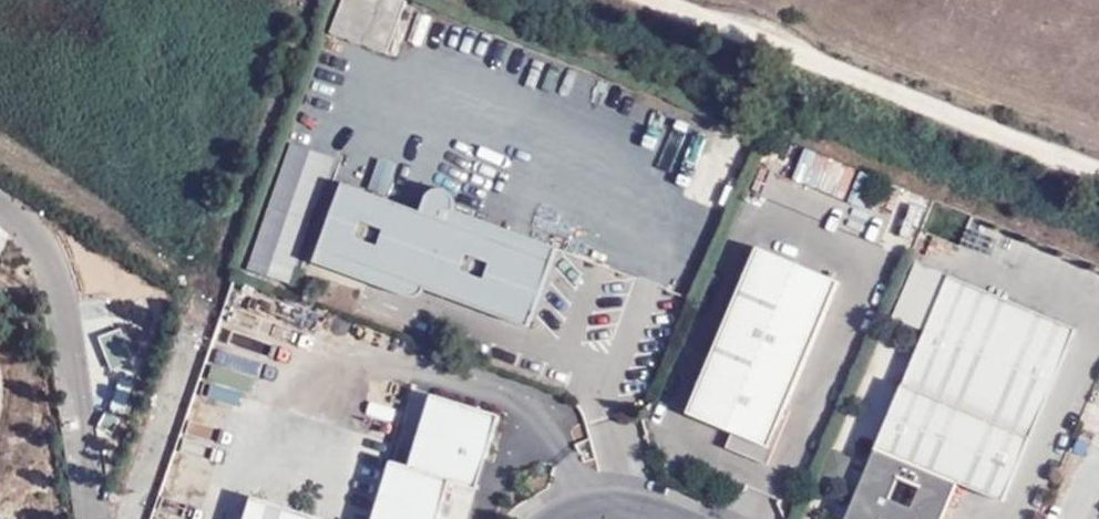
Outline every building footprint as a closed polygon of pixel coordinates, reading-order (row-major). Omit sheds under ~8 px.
[(330,30),(389,50),(406,0),(340,0),(330,30)] [(842,201),(857,167),(806,144),(790,178),(842,201)] [(529,327),(557,248),(454,210),(456,203),(453,195),(450,192),(443,189),(439,189),(430,192),(428,195),(422,212),(344,183),(315,262),(407,297),(412,298),(417,297),(422,294),(425,289),(529,327)] [(786,409),(840,282),(758,247),(688,414),(734,433),(727,449),(768,466),(791,411),(786,409)] [(950,274),(846,518),(947,518),(961,485),(1005,503),(1079,329),(950,274)] [(125,325),(97,330),(105,368),(133,362),(125,325)] [(91,383),(103,408),(138,391),(126,366),(91,383)] [(449,476),(480,486),(502,414),(435,393),(414,464),(394,458),(375,518),(436,518),(449,476)] [(253,494),(246,518),(336,518),(253,494)]
